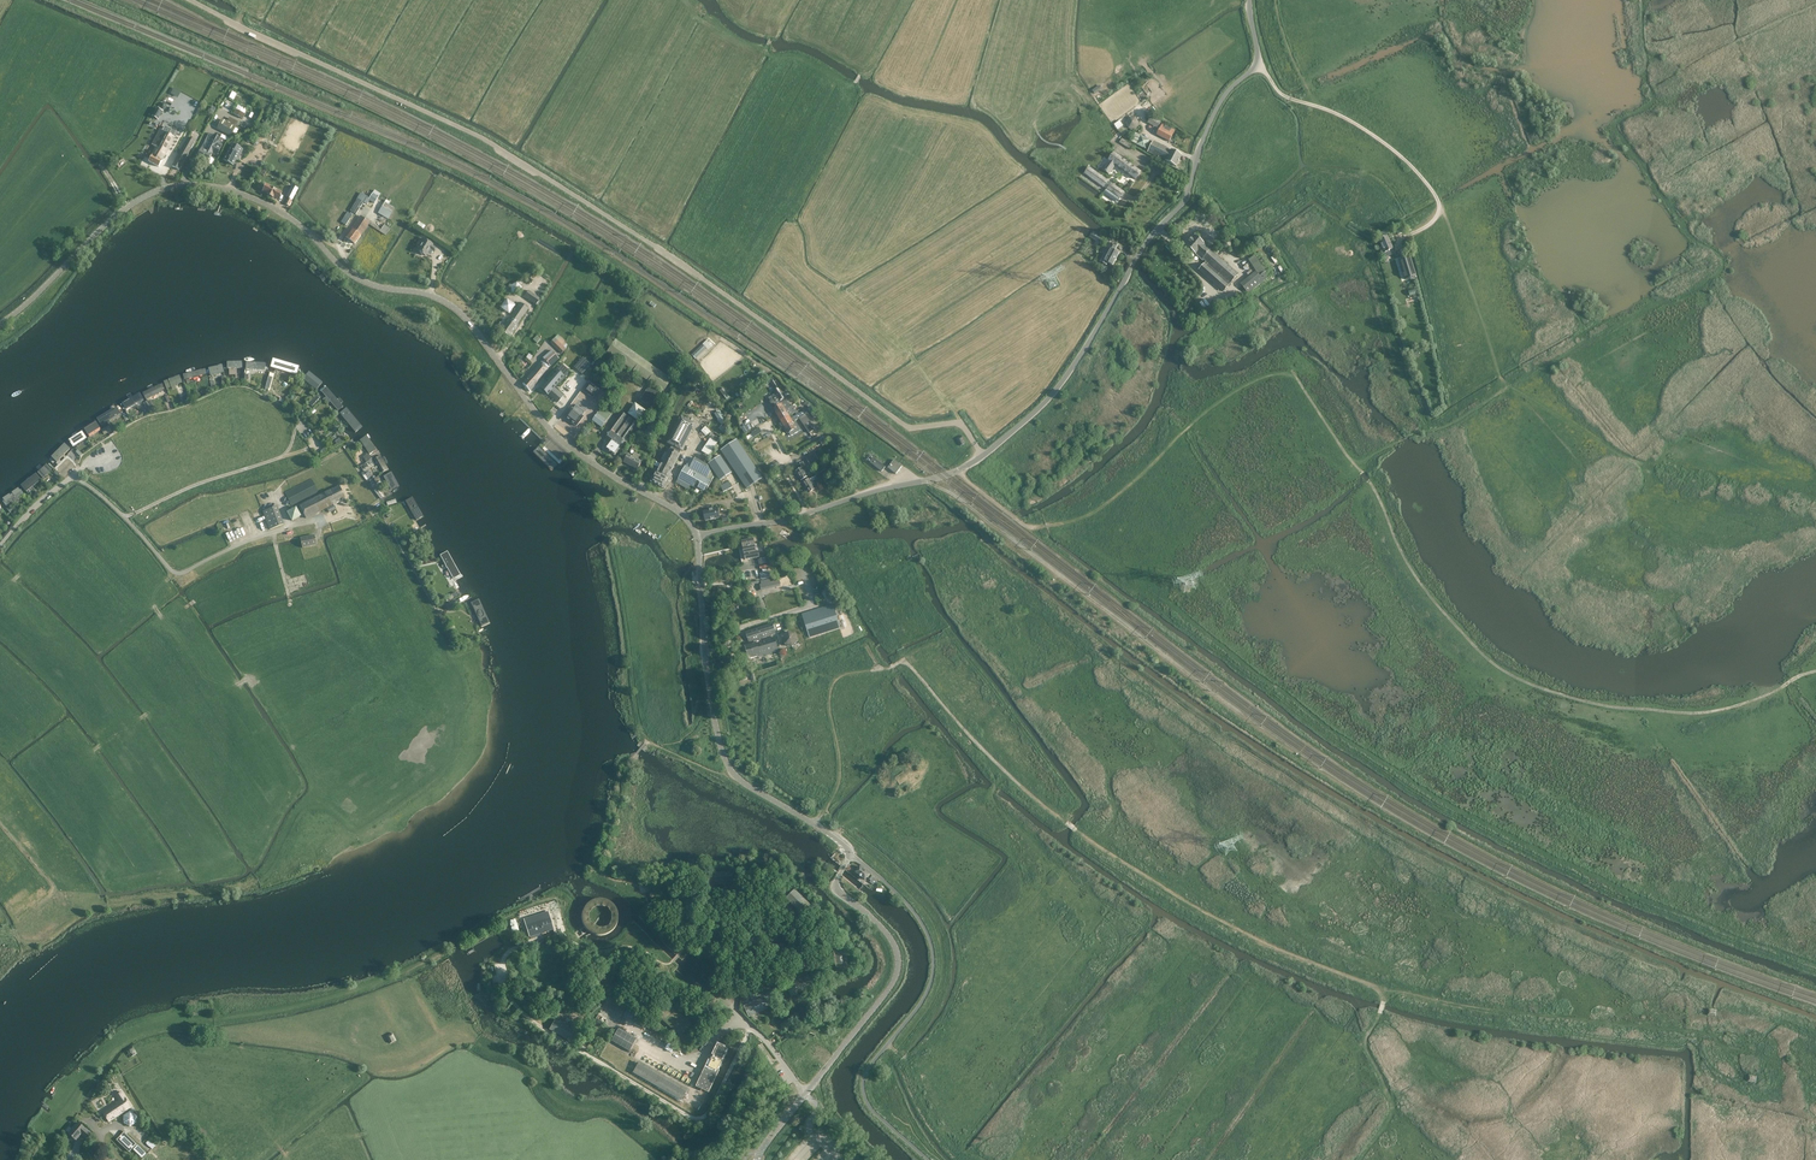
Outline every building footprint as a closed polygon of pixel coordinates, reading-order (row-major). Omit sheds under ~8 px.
[(157,109),(151,119),(154,121),(155,119),(157,120),(162,112),(157,109)] [(245,115),(235,110),(233,114),(242,119),(245,115)] [(1129,129),(1135,129),(1137,124),(1134,118),(1128,119),(1126,124),(1129,129)] [(228,124),(222,121),(218,129),(231,136),(237,123),(230,120),(228,124)] [(1170,141),(1175,131),(1162,124),(1157,134),(1170,141)] [(1127,133),(1122,126),(1118,129),(1123,136),(1127,133)] [(159,167),(162,160),(174,137),(160,130),(152,145),(156,147),(148,162),(159,167)] [(206,164),(212,154),(217,157),(225,141),(214,135),(206,151),(201,148),(196,158),(206,164)] [(188,138),(172,166),(179,170),(195,142),(188,138)] [(1176,166),(1181,156),(1153,141),(1147,152),(1166,161),(1176,166)] [(242,150),(232,144),(223,160),(233,165),(236,159),(237,160),(242,150)] [(1114,153),(1102,170),(1109,175),(1116,165),(1136,179),(1141,172),(1114,153)] [(1104,193),(1116,201),(1119,197),(1120,198),(1124,192),(1089,168),(1085,173),(1107,189),(1104,193)] [(281,194),(265,186),(263,190),(268,193),(267,194),(273,198),(274,196),(279,199),(281,194)] [(378,197),(374,194),(372,195),(370,199),(360,193),(350,211),(356,215),(363,203),(366,205),(370,200),(375,203),(378,197)] [(386,204),(380,214),(389,220),(396,210),(386,204)] [(343,223),(346,225),(352,216),(347,212),(344,216),(346,218),(343,223)] [(349,232),(345,238),(354,244),(369,223),(360,217),(349,232)] [(389,230),(383,226),(379,232),(385,236),(389,230)] [(1092,247),(1097,238),(1092,235),(1086,244),(1092,247)] [(1381,239),(1380,240),(1379,240),(1384,253),(1386,252),(1391,250),(1393,249),(1388,237),(1386,237),(1385,235),(1380,237),(1381,239)] [(1221,279),(1204,264),(1199,270),(1223,292),(1229,286),(1228,285),(1230,284),(1238,274),(1229,265),(1195,236),(1186,247),(1203,261),(1222,277),(1221,279)] [(429,248),(432,244),(422,238),(419,244),(421,245),(418,251),(425,255),(427,253),(428,253),(430,249),(429,248)] [(1115,251),(1116,248),(1108,243),(1106,247),(1111,250),(1107,257),(1104,255),(1101,262),(1106,265),(1108,263),(1110,264),(1109,265),(1113,267),(1115,263),(1114,263),(1119,254),(1115,251)] [(1248,260),(1255,269),(1256,272),(1241,284),(1249,294),(1267,278),(1263,274),(1270,270),(1259,253),(1248,260)] [(1410,256),(1399,260),(1405,280),(1416,276),(1410,256)] [(522,287),(517,282),(511,285),(512,292),(519,293),(522,287)] [(525,298),(536,305),(540,299),(529,292),(525,298)] [(507,298),(501,307),(509,313),(515,305),(507,298)] [(500,331),(510,338),(518,327),(517,326),(529,310),(520,304),(508,320),(500,331)] [(565,350),(567,347),(557,336),(550,343),(561,354),(565,350)] [(703,344),(692,355),(696,359),(706,348),(703,344)] [(559,360),(551,351),(542,358),(550,367),(559,360)] [(590,364),(583,358),(582,359),(583,359),(584,360),(580,365),(578,364),(575,367),(582,373),(590,364)] [(264,371),(265,363),(246,361),(245,369),(264,371)] [(297,375),(299,368),(273,361),(271,368),(297,375)] [(530,392),(536,384),(548,371),(541,363),(523,384),(530,392)] [(561,363),(554,371),(547,380),(552,385),(555,387),(569,370),(561,363)] [(225,372),(223,364),(208,368),(210,376),(225,372)] [(206,374),(205,368),(183,374),(184,379),(206,374)] [(768,375),(763,370),(756,376),(760,381),(768,375)] [(316,391),(323,382),(309,371),(302,380),(316,391)] [(182,382),(179,374),(163,380),(166,388),(182,382)] [(547,380),(539,389),(545,393),(547,396),(548,395),(557,403),(563,396),(553,388),(555,387),(552,385),(547,380)] [(592,380),(586,388),(595,395),(600,387),(592,380)] [(164,391),(160,384),(142,392),(146,400),(164,391)] [(338,411),(343,406),(327,387),(322,392),(338,411)] [(779,388),(773,391),(777,397),(780,401),(785,398),(779,388)] [(143,400),(139,393),(122,403),(126,410),(143,400)] [(317,395),(309,404),(312,407),(320,398),(317,395)] [(773,409),(777,415),(790,407),(785,398),(780,401),(777,397),(769,401),(774,408),(773,409)] [(645,411),(635,404),(629,413),(638,420),(645,411)] [(116,407),(97,418),(101,425),(120,413),(116,407)] [(777,415),(780,421),(789,416),(787,413),(792,410),(790,407),(777,415)] [(355,432),(361,426),(346,408),(340,414),(355,432)] [(571,411),(563,420),(575,429),(582,419),(581,418),(584,414),(575,408),(572,412),(571,411)] [(789,416),(780,421),(784,427),(794,421),(799,418),(805,415),(806,415),(804,411),(790,419),(789,416)] [(623,413),(606,437),(611,440),(605,448),(615,455),(621,447),(622,449),(640,425),(623,413)] [(607,421),(597,414),(592,421),(602,428),(607,421)] [(815,430),(805,415),(799,418),(810,433),(815,430)] [(653,442),(665,423),(654,417),(643,436),(653,442)] [(651,482),(665,489),(671,478),(668,477),(680,454),(682,451),(683,451),(686,446),(685,445),(687,440),(688,441),(691,435),(690,435),(693,430),(694,431),(697,425),(682,417),(668,443),(673,446),(671,449),(670,449),(662,465),(657,462),(655,466),(660,468),(658,471),(657,471),(651,482)] [(96,420),(84,427),(89,436),(101,429),(96,420)] [(798,428),(794,421),(784,427),(788,434),(798,428)] [(109,426),(102,430),(105,435),(112,431),(109,426)] [(759,428),(751,433),(754,437),(762,432),(759,428)] [(87,439),(82,432),(71,441),(76,448),(87,439)] [(371,454),(377,449),(367,435),(360,440),(371,454)] [(960,446),(966,443),(963,435),(957,438),(960,446)] [(762,478),(737,440),(721,450),(747,488),(762,478)] [(71,449),(67,445),(48,462),(52,466),(71,449)] [(629,454),(624,462),(638,469),(642,461),(639,460),(641,456),(635,453),(633,457),(629,454)] [(371,459),(368,454),(363,457),(366,463),(370,461),(370,460),(371,459)] [(382,472),(389,468),(381,454),(374,458),(382,472)] [(819,461),(815,454),(806,459),(811,466),(819,461)] [(721,457),(709,464),(720,480),(732,473),(721,457)] [(686,467),(712,481),(714,478),(707,467),(691,458),(686,467)] [(882,472),(886,467),(874,458),(870,463),(882,472)] [(894,460),(889,467),(888,468),(896,474),(902,466),(899,463),(894,460)] [(53,469),(47,463),(38,472),(43,478),(53,469)] [(773,473),(781,468),(778,464),(774,467),(773,466),(770,468),(773,473)] [(809,473),(805,466),(796,472),(801,481),(807,477),(806,475),(809,473)] [(712,481),(686,467),(685,467),(679,479),(705,493),(712,481)] [(850,479),(854,478),(847,467),(844,469),(850,479)] [(391,490),(399,486),(392,472),(384,476),(391,490)] [(833,483),(839,480),(835,472),(829,476),(833,483)] [(41,479),(36,473),(21,485),(26,491),(41,479)] [(818,487),(813,480),(817,478),(816,476),(809,480),(803,484),(809,493),(815,489),(818,487)] [(285,492),(291,505),(318,492),(311,479),(285,492)] [(732,489),(729,482),(721,486),(724,493),(732,489)] [(306,518),(345,498),(338,486),(300,506),(306,518)] [(24,494),(19,487),(1,499),(6,506),(24,494)] [(377,488),(374,491),(380,499),(384,497),(377,488)] [(417,521),(424,517),(413,497),(405,501),(417,521)] [(262,509),(269,528),(283,523),(276,504),(262,509)] [(296,507),(288,512),(292,521),(301,516),(296,507)] [(713,510),(703,512),(705,521),(719,518),(717,507),(712,508),(713,510)] [(293,527),(295,536),(315,532),(313,522),(293,527)] [(317,544),(315,535),(301,538),(303,547),(317,544)] [(745,560),(752,559),(757,558),(760,557),(759,552),(756,552),(756,550),(757,549),(756,545),(755,546),(753,539),(741,542),(745,560)] [(453,579),(460,575),(448,551),(440,556),(453,579)] [(760,585),(761,591),(780,587),(779,580),(771,582),(770,579),(761,581),(761,585),(760,585)] [(470,602),(480,624),(489,620),(479,599),(470,602)] [(806,637),(836,628),(830,605),(799,614),(806,637)] [(749,642),(757,640),(776,634),(773,624),(746,632),(749,642)] [(793,647),(798,641),(796,634),(788,632),(783,638),(785,645),(793,647)] [(757,643),(754,644),(745,647),(749,659),(778,650),(774,637),(757,643)] [(904,771),(895,777),(900,784),(902,783),(907,778),(909,777),(904,771)] [(856,872),(865,880),(870,874),(861,867),(856,872)] [(732,871),(708,874),(709,886),(733,883),(732,871)] [(868,878),(872,881),(870,882),(874,885),(878,881),(871,875),(868,878)] [(786,898),(803,915),(812,907),(795,890),(786,898)] [(617,917),(616,914),(615,911),(614,908),(612,905),(609,903),(607,901),(604,900),(600,900),(597,900),(594,901),(590,902),(588,904),(586,907),(584,910),(583,913),(582,917),(583,920),(584,923),(585,926),(587,928),(590,931),(593,933),(596,933),(599,934),(602,934),(606,933),(609,931),(611,929),(614,926),(615,923),(616,920),(617,917)] [(553,929),(548,912),(524,919),(530,937),(553,929)] [(694,915),(682,916),(683,928),(695,927),(694,915)] [(792,925),(781,929),(788,948),(799,944),(792,925)] [(785,959),(783,947),(771,948),(773,960),(785,959)] [(845,949),(834,951),(837,970),(849,968),(845,949)] [(808,975),(786,986),(792,996),(813,986),(808,975)] [(762,998),(744,1006),(749,1017),(767,1008),(762,998)] [(668,1003),(657,1016),(681,1037),(686,1031),(685,1030),(691,1023),(668,1003)] [(856,1012),(850,1008),(846,1014),(852,1018),(856,1012)] [(555,1019),(549,1030),(570,1042),(576,1032),(575,1031),(555,1019)] [(613,1044),(629,1052),(635,1041),(619,1032),(613,1044)] [(709,1066),(707,1066),(698,1086),(709,1091),(718,1071),(718,1070),(727,1050),(719,1046),(709,1066)] [(640,1063),(633,1073),(682,1102),(688,1091),(640,1063)] [(119,1100),(102,1112),(109,1123),(131,1107),(121,1091),(115,1095),(119,1100)] [(135,1115),(129,1112),(123,1116),(124,1122),(130,1126),(136,1122),(135,1115)] [(87,1139),(91,1133),(78,1122),(68,1134),(76,1140),(81,1134),(87,1139)] [(137,1145),(124,1132),(116,1140),(130,1152),(133,1149),(137,1145)] [(137,1145),(133,1149),(142,1158),(146,1154),(137,1145)]
